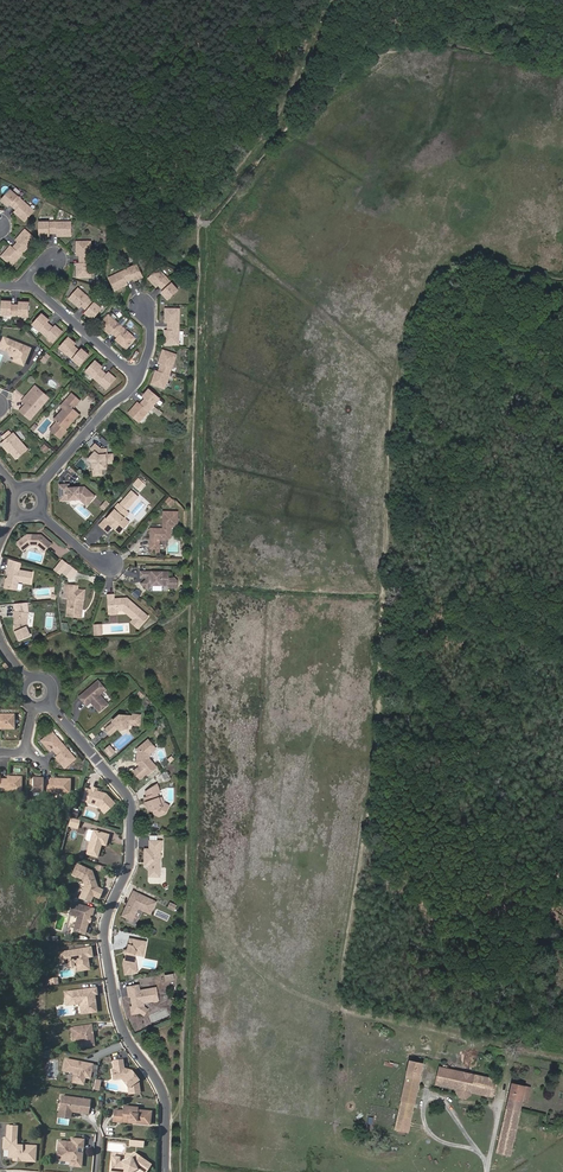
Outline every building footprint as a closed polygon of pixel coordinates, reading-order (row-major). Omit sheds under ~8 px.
[(0,200),(0,203),(5,208),(7,206),(14,211),(16,213),(14,215),(22,222),(31,212),(21,204),(14,198),(8,192),(0,200)] [(37,224),(37,237),(46,237),(46,234),(55,234),(57,234),(57,237),(68,237),(68,223),(55,223),(55,224),(46,224),(37,224)] [(22,231),(15,240),(17,242),(16,243),(10,250),(9,251),(6,250),(0,257),(0,259),(9,267),(18,257),(23,250),(24,250),(33,240),(22,231)] [(88,242),(74,243),(75,254),(78,254),(78,256),(78,265),(78,267),(75,267),(75,278),(89,278),(88,265),(88,256),(88,242)] [(107,279),(113,291),(123,286),(122,283),(124,283),(132,279),(133,281),(141,278),(135,265),(127,269),(127,270),(119,273),(107,279)] [(157,269),(147,279),(153,286),(155,283),(157,285),(163,291),(161,294),(167,300),(176,291),(171,284),(170,284),(164,278),(164,277),(157,269)] [(76,290),(67,300),(76,308),(78,305),(79,306),(86,312),(84,315),(91,320),(100,310),(93,304),(86,299),(87,298),(76,290)] [(18,307),(9,307),(9,304),(0,303),(0,306),(0,317),(8,318),(9,317),(17,317),(18,318),(26,318),(27,304),(18,304),(18,307)] [(178,323),(178,309),(164,309),(164,321),(167,321),(167,323),(167,332),(167,334),(164,334),(164,345),(177,345),(178,332),(177,331),(177,323),(178,323)] [(53,331),(52,330),(45,324),(47,322),(40,316),(31,326),(38,332),(45,337),(45,338),(51,344),(60,333),(55,329),(53,331)] [(107,316),(98,326),(107,334),(108,331),(110,333),(117,339),(118,340),(116,342),(125,350),(134,339),(124,331),(123,331),(117,325),(107,316)] [(81,351),(79,353),(72,347),(74,345),(67,339),(58,350),(65,355),(72,361),(79,367),(88,357),(81,351)] [(31,350),(4,340),(0,350),(12,355),(11,357),(16,359),(21,361),(20,364),(25,366),(31,350)] [(158,373),(157,375),(154,374),(151,385),(164,389),(168,376),(175,355),(162,351),(159,362),(161,362),(161,365),(158,373)] [(48,352),(42,360),(46,363),(51,355),(48,352)] [(107,378),(106,376),(99,370),(101,368),(94,363),(85,373),(92,379),(93,379),(99,384),(99,385),(106,390),(114,380),(109,375),(107,378)] [(38,391),(34,387),(24,399),(28,402),(26,405),(19,412),(30,421),(45,402),(35,394),(38,391)] [(145,399),(139,406),(138,407),(135,406),(128,414),(139,423),(147,413),(147,412),(152,406),(153,406),(159,399),(148,390),(143,397),(145,399)] [(45,402),(48,399),(38,391),(35,394),(45,402)] [(71,394),(64,402),(66,405),(62,409),(53,420),(55,423),(49,431),(59,440),(66,432),(65,431),(78,415),(73,410),(80,402),(71,394)] [(31,456),(17,440),(5,452),(8,455),(9,455),(21,466),(31,456)] [(100,451),(95,446),(91,450),(93,453),(95,455),(92,458),(91,457),(87,460),(92,465),(94,477),(102,477),(101,471),(102,470),(107,465),(113,465),(112,456),(106,457),(106,451),(100,451)] [(141,490),(148,483),(140,476),(133,484),(141,490)] [(65,487),(59,487),(59,495),(66,495),(66,501),(79,501),(86,507),(94,498),(83,488),(66,489),(65,487)] [(114,510),(115,512),(107,520),(106,519),(100,526),(108,533),(112,528),(114,526),(121,533),(127,526),(124,523),(123,521),(124,519),(123,518),(128,513),(119,505),(114,510)] [(154,552),(155,555),(158,555),(158,542),(166,543),(169,540),(169,528),(175,529),(176,514),(161,514),(161,528),(163,529),(163,531),(161,531),(149,531),(148,551),(154,552)] [(33,536),(26,536),(16,544),(22,552),(30,546),(37,547),(44,553),(50,545),(40,536),(36,536),(36,537),(33,537),(33,536)] [(63,558),(55,569),(62,574),(63,572),(72,579),(79,570),(63,558)] [(30,586),(33,575),(18,572),(19,564),(9,561),(7,575),(8,575),(10,575),(9,580),(7,581),(6,590),(17,592),(18,583),(30,586)] [(167,579),(167,573),(140,572),(140,579),(146,579),(146,581),(145,581),(141,584),(147,589),(151,585),(167,586),(169,588),(176,588),(176,582),(173,579),(167,579)] [(76,592),(76,588),(65,587),(64,601),(67,601),(65,618),(78,620),(79,612),(80,612),(83,593),(76,592)] [(111,600),(111,596),(105,596),(105,610),(112,611),(112,612),(119,612),(129,623),(137,615),(124,601),(123,603),(120,602),(120,601),(111,600)] [(27,628),(28,615),(14,613),(14,618),(15,618),(14,630),(19,641),(30,637),(27,628)] [(106,691),(98,683),(80,700),(88,708),(92,704),(93,703),(95,705),(95,707),(101,713),(109,706),(100,697),(106,691)] [(128,715),(125,714),(111,726),(116,732),(125,723),(126,725),(134,723),(135,720),(146,722),(147,712),(140,711),(140,712),(129,711),(128,715)] [(1,725),(3,725),(3,727),(14,727),(14,713),(1,714),(0,714),(0,725),(1,725)] [(53,731),(43,740),(50,749),(52,747),(54,749),(59,755),(60,757),(58,759),(65,768),(76,759),(67,748),(62,742),(53,731)] [(151,755),(157,750),(149,741),(139,750),(139,764),(141,764),(143,766),(135,773),(142,780),(148,775),(149,776),(159,767),(151,759),(151,755)] [(112,757),(116,754),(111,747),(107,751),(112,757)] [(0,779),(0,789),(7,789),(7,790),(21,790),(21,776),(10,776),(10,779),(7,779),(0,779)] [(50,780),(41,779),(39,779),(39,777),(32,777),(32,791),(41,791),(49,791),(49,792),(69,792),(69,778),(58,778),(58,780),(50,780)] [(167,804),(163,797),(160,793),(162,791),(158,784),(147,793),(150,797),(147,799),(155,811),(159,809),(161,812),(166,813),(170,810),(171,805),(167,804)] [(95,792),(95,790),(90,789),(86,804),(98,807),(104,813),(114,804),(104,794),(104,795),(101,795),(100,794),(95,792)] [(172,801),(168,800),(165,796),(163,797),(167,804),(171,805),(172,801)] [(68,826),(76,828),(78,821),(70,819),(68,826)] [(105,846),(108,835),(92,831),(86,855),(97,858),(100,848),(98,848),(99,845),(100,845),(105,846)] [(164,843),(152,843),(152,851),(147,851),(147,865),(149,865),(149,868),(151,868),(151,879),(162,879),(162,860),(163,860),(163,858),(162,857),(162,852),(164,852),(164,843)] [(93,877),(91,871),(77,865),(72,875),(83,879),(85,887),(83,891),(98,898),(102,890),(97,888),(95,881),(94,881),(93,879),(93,877)] [(152,915),(159,900),(134,889),(123,915),(138,922),(143,911),(152,915)] [(92,915),(94,909),(72,903),(69,915),(78,917),(74,931),(85,934),(88,923),(89,919),(90,915),(92,915)] [(144,953),(145,943),(129,940),(127,952),(125,954),(125,957),(126,959),(126,961),(124,961),(123,966),(125,975),(127,976),(136,974),(137,973),(135,963),(136,956),(136,953),(138,952),(144,953)] [(92,957),(90,949),(59,956),(61,967),(74,964),(77,965),(79,973),(90,970),(87,959),(92,957)] [(141,991),(140,986),(128,988),(130,997),(132,997),(133,1001),(135,1001),(135,1004),(134,1004),(135,1008),(133,1008),(134,1015),(143,1013),(146,1008),(145,1003),(155,1001),(156,1001),(159,1001),(160,999),(157,988),(141,991)] [(97,993),(95,987),(64,992),(66,1000),(71,999),(71,1002),(77,1001),(80,1003),(82,1013),(97,1011),(95,999),(93,1000),(92,993),(94,993),(97,993)] [(93,1044),(89,1024),(70,1028),(73,1041),(80,1039),(83,1039),(85,1046),(93,1044)] [(83,1078),(88,1079),(90,1067),(85,1067),(86,1063),(64,1060),(62,1072),(73,1074),(73,1077),(75,1078),(75,1079),(74,1084),(82,1086),(83,1078)] [(113,1070),(110,1070),(111,1073),(117,1072),(118,1078),(120,1078),(127,1087),(127,1093),(138,1092),(137,1083),(135,1080),(136,1079),(129,1070),(125,1073),(122,1069),(120,1060),(112,1061),(113,1070)] [(423,1064),(411,1061),(408,1075),(420,1078),(423,1064)] [(492,1096),(495,1080),(441,1068),(438,1083),(457,1088),(457,1090),(461,1097),(466,1098),(471,1094),(472,1091),(492,1096)] [(420,1078),(408,1075),(402,1101),(414,1104),(420,1078)] [(97,1093),(104,1094),(105,1085),(98,1084),(97,1093)] [(510,1155),(525,1087),(513,1084),(498,1152),(510,1155)] [(60,1097),(58,1111),(80,1113),(81,1100),(60,1097)] [(80,1113),(87,1114),(88,1101),(81,1100),(80,1113)] [(405,1131),(408,1132),(414,1104),(402,1101),(400,1110),(396,1129),(399,1130),(405,1131)] [(113,1111),(112,1122),(122,1123),(122,1120),(135,1121),(135,1123),(149,1125),(150,1112),(137,1111),(136,1108),(123,1107),(122,1112),(113,1111)] [(16,1138),(17,1126),(7,1125),(6,1137),(4,1137),(3,1149),(8,1149),(8,1156),(13,1157),(20,1157),(20,1160),(26,1161),(26,1160),(29,1160),(29,1161),(34,1161),(35,1146),(15,1145),(11,1144),(12,1138),(16,1138)] [(71,1139),(71,1142),(58,1141),(57,1150),(63,1151),(62,1160),(70,1161),(73,1162),(72,1166),(80,1167),(82,1153),(77,1152),(77,1148),(82,1149),(83,1140),(71,1139)] [(119,1162),(111,1161),(110,1171),(128,1171),(132,1170),(137,1168),(142,1171),(145,1171),(150,1165),(134,1153),(131,1158),(121,1162),(119,1162)]
